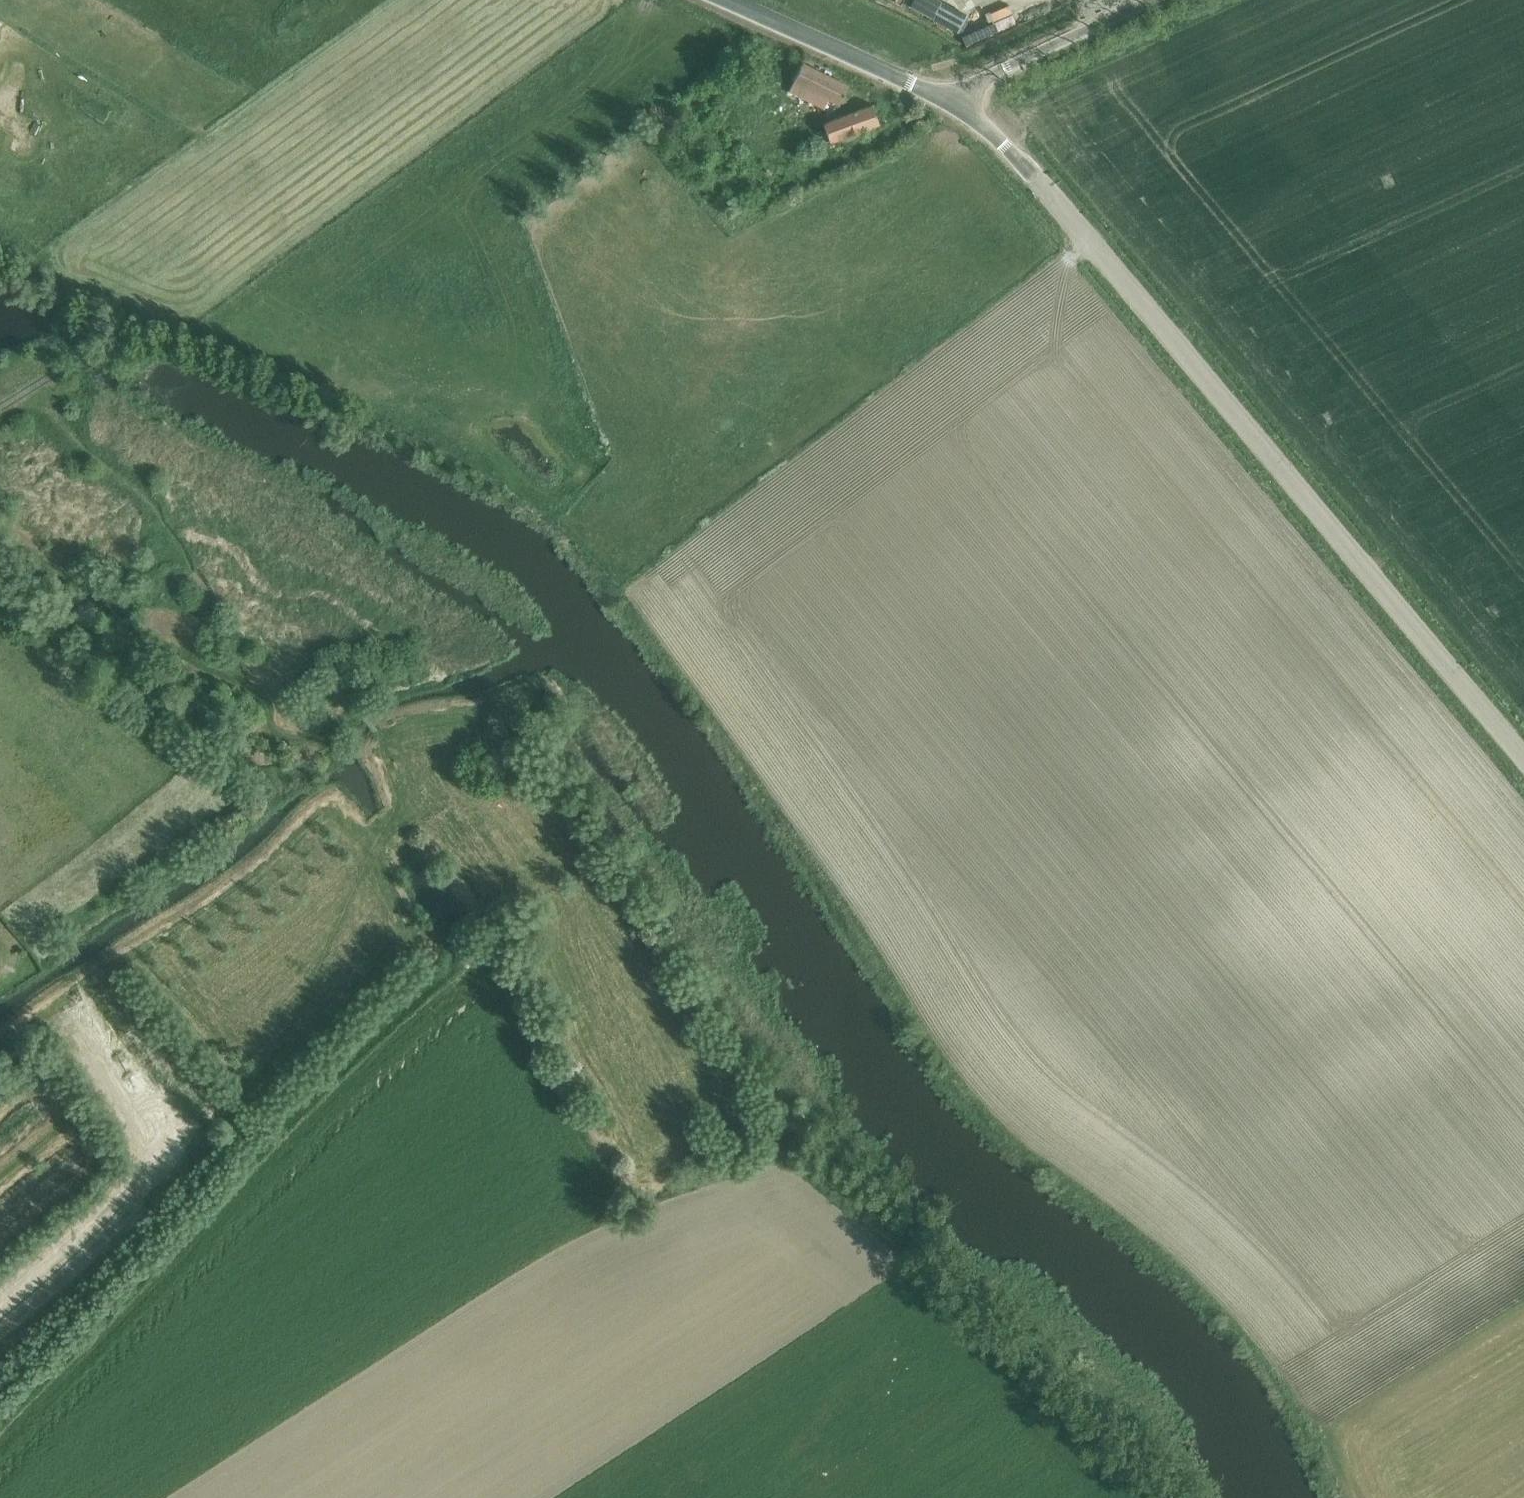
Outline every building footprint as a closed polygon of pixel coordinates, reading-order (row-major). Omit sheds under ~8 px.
[(910,9),(957,35),(966,18),(933,0),(914,0),(910,9)] [(976,44),(1020,25),(1015,16),(971,35),(976,44)] [(847,85),(815,70),(801,63),(787,91),(822,108),(827,99),(838,104),(847,85)] [(828,142),(878,124),(870,105),(821,123),(828,142)]
